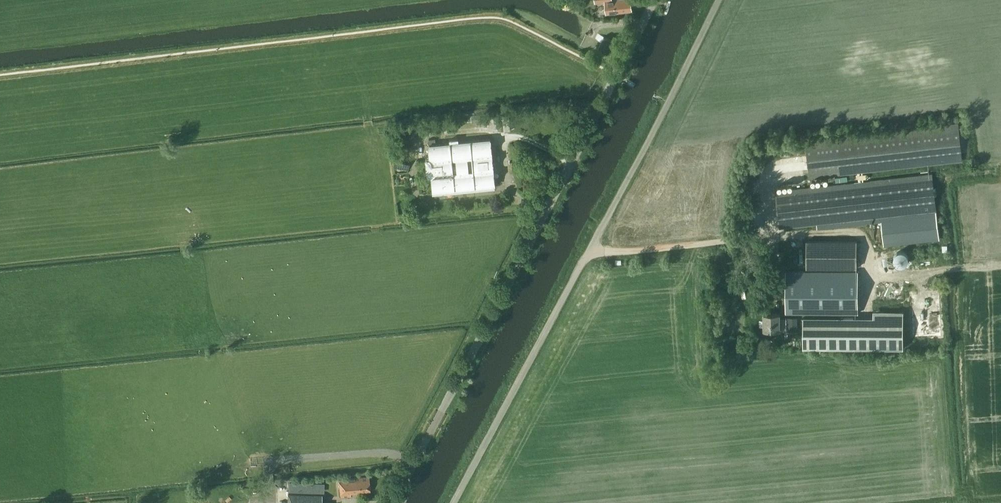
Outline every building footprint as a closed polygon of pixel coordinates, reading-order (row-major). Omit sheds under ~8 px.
[(595,1),(604,0),(605,0),(606,13),(624,11),(624,10),(632,10),(631,7),(633,6),(635,3),(635,0),(595,0),(595,1)] [(614,41),(604,36),(598,48),(608,53),(614,41)] [(960,132),(958,121),(805,139),(810,177),(963,160),(962,150),(969,149),(967,131),(960,132)] [(458,142),(457,138),(449,139),(449,143),(428,145),(430,160),(426,161),(427,176),(431,175),(433,191),(494,184),(490,139),(458,142)] [(937,210),(933,172),(775,189),(779,227),(882,216),(937,210)] [(937,210),(882,216),(885,246),(940,240),(937,210)] [(857,267),(857,240),(807,240),(807,267),(857,267)] [(900,250),(897,261),(909,264),(911,252),(900,250)] [(857,312),(857,271),(786,271),(787,312),(857,312)] [(803,316),(803,347),(903,347),(903,310),(873,310),(873,316),(857,316),(803,316)] [(780,312),(764,312),(764,328),(786,328),(786,317),(780,317),(780,312)] [(788,331),(798,331),(798,317),(788,317),(788,331)] [(370,491),(369,477),(339,479),(341,497),(350,496),(350,493),(370,491)] [(289,482),(289,490),(317,491),(318,483),(289,482)] [(288,502),(322,502),(322,495),(288,493),(288,502)]
